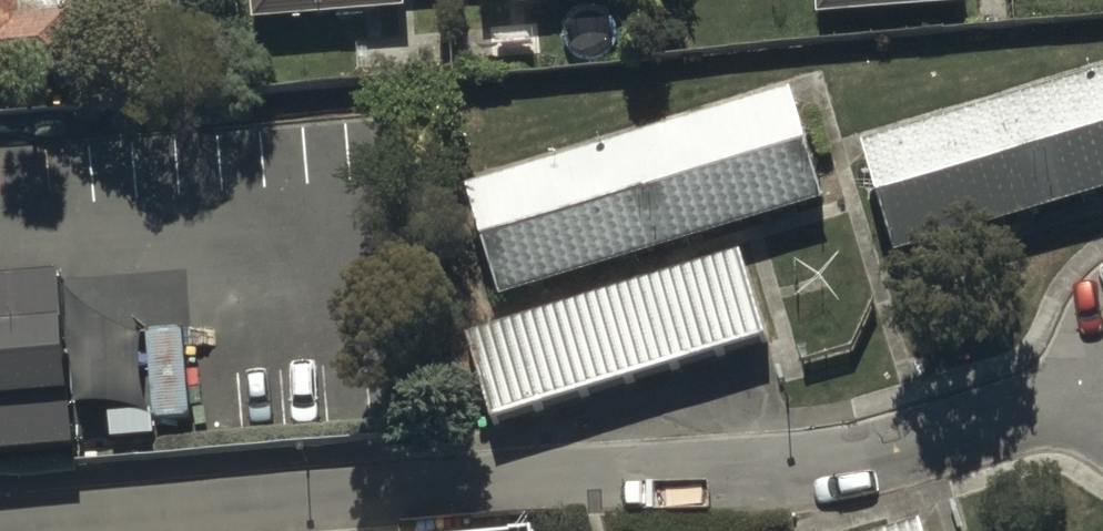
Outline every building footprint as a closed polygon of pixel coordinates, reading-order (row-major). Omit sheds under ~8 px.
[(78,86),(72,18),(65,19),(63,0),(26,0),(20,1),(20,0),(0,0),(0,93),(78,86)] [(255,26),(406,18),(405,0),(254,0),(255,26)] [(482,13),(632,5),(631,0),(482,0),(482,13)] [(963,0),(817,0),(819,22),(964,13),(963,0)] [(866,152),(902,266),(1102,204),(1102,78),(866,152)] [(795,103),(468,201),(500,307),(827,209),(795,103)] [(767,345),(741,257),(468,338),(494,426),(767,345)] [(67,279),(0,285),(0,466),(84,459),(67,279)]
